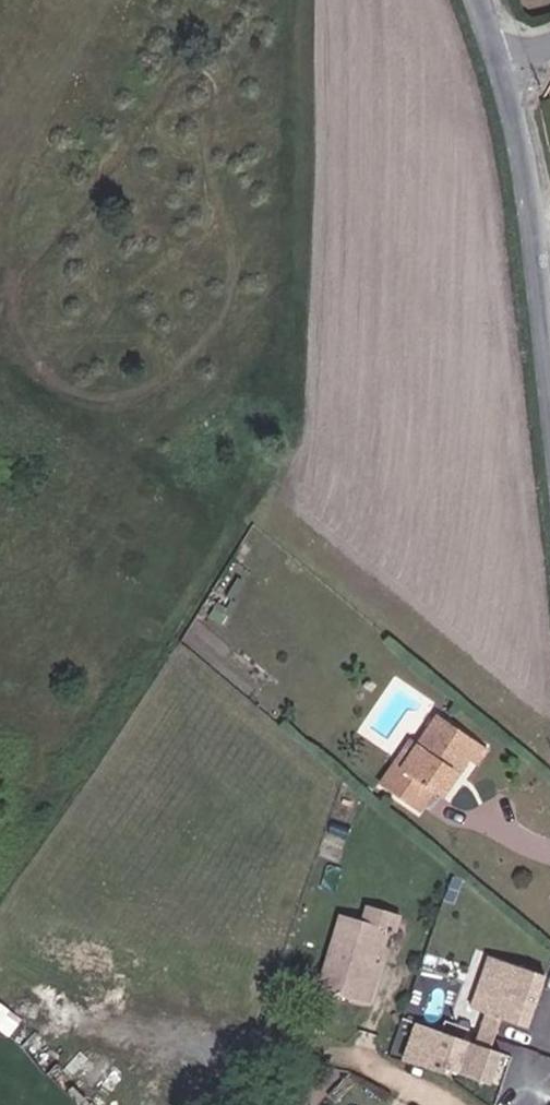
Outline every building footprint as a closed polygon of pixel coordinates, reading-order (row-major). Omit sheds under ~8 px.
[(472,811),(491,784),(453,757),(418,806),(406,802),(393,822),(430,848),(442,829),(449,831),(465,809),(472,811)] [(389,938),(397,916),(363,904),(357,919),(337,912),(311,982),(354,999),(378,935),(389,938)] [(415,1028),(405,1061),(500,1090),(512,1054),(495,1048),(502,1026),(529,1035),(547,978),(486,959),(470,1008),(485,1012),(474,1047),(415,1028)]
